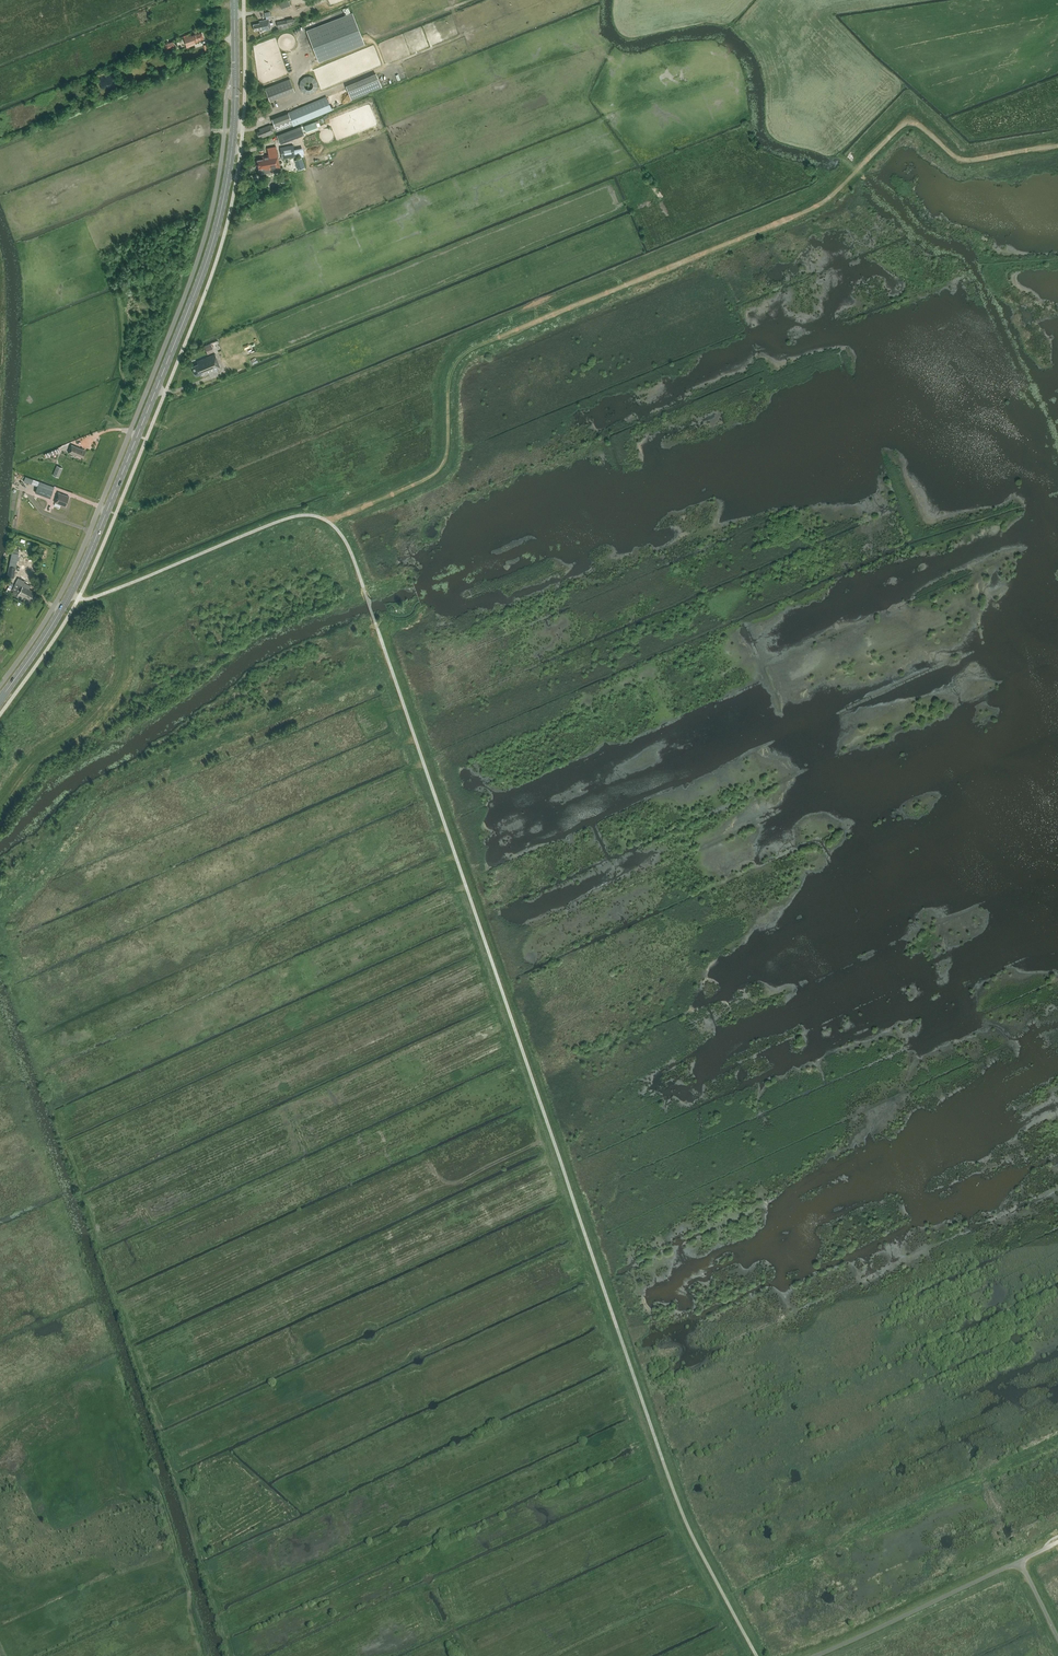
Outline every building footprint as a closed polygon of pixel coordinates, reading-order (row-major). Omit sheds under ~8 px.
[(306,31),(319,63),(365,45),(352,13),(306,31)] [(292,18),(286,19),(276,21),(278,27),(294,24),(293,21),(292,18)] [(264,31),(271,29),(269,19),(259,21),(259,23),(253,24),(254,30),(259,30),(259,31),(264,30),(264,31)] [(192,36),(192,35),(183,38),(187,48),(194,45),(193,43),(198,42),(198,41),(204,39),(201,32),(192,36)] [(175,48),(172,41),(162,45),(164,51),(175,48)] [(301,77),(302,93),(318,92),(317,76),(301,77)] [(294,91),(289,78),(264,88),(269,101),(294,91)] [(273,133),(272,132),(276,130),(276,132),(331,111),(327,99),(288,114),(288,113),(271,120),(273,124),(267,126),(259,129),(260,131),(257,132),(258,136),(261,135),(262,137),(273,133)] [(318,129),(315,121),(303,126),(306,133),(318,129)] [(304,134),(300,125),(276,135),(280,144),(304,134)] [(295,156),(294,153),(292,145),(280,147),(282,159),(295,156)] [(265,163),(279,161),(276,146),(267,148),(268,155),(262,156),(263,159),(257,160),(258,166),(266,165),(265,163)] [(304,167),(301,158),(294,160),(297,170),(304,167)] [(259,169),(258,170),(258,172),(259,172),(260,174),(269,172),(269,170),(280,168),(279,161),(265,163),(266,165),(258,166),(259,168),(259,169)] [(214,351),(211,345),(205,347),(207,354),(214,351)] [(209,373),(217,370),(220,368),(215,354),(197,361),(198,364),(192,366),(196,375),(201,373),(202,376),(209,373)] [(72,445),(69,452),(69,453),(76,456),(76,455),(83,457),(85,450),(72,445)] [(59,452),(57,448),(45,453),(47,457),(59,452)] [(62,468),(57,465),(52,474),(58,477),(62,468)] [(53,487),(39,482),(35,492),(50,497),(53,487)] [(69,496),(57,492),(54,502),(65,506),(69,496)] [(19,554),(12,552),(7,576),(14,578),(19,554)] [(25,581),(18,578),(12,589),(13,590),(12,594),(17,596),(18,593),(19,593),(33,600),(36,592),(29,588),(31,585),(25,582),(25,581)]
